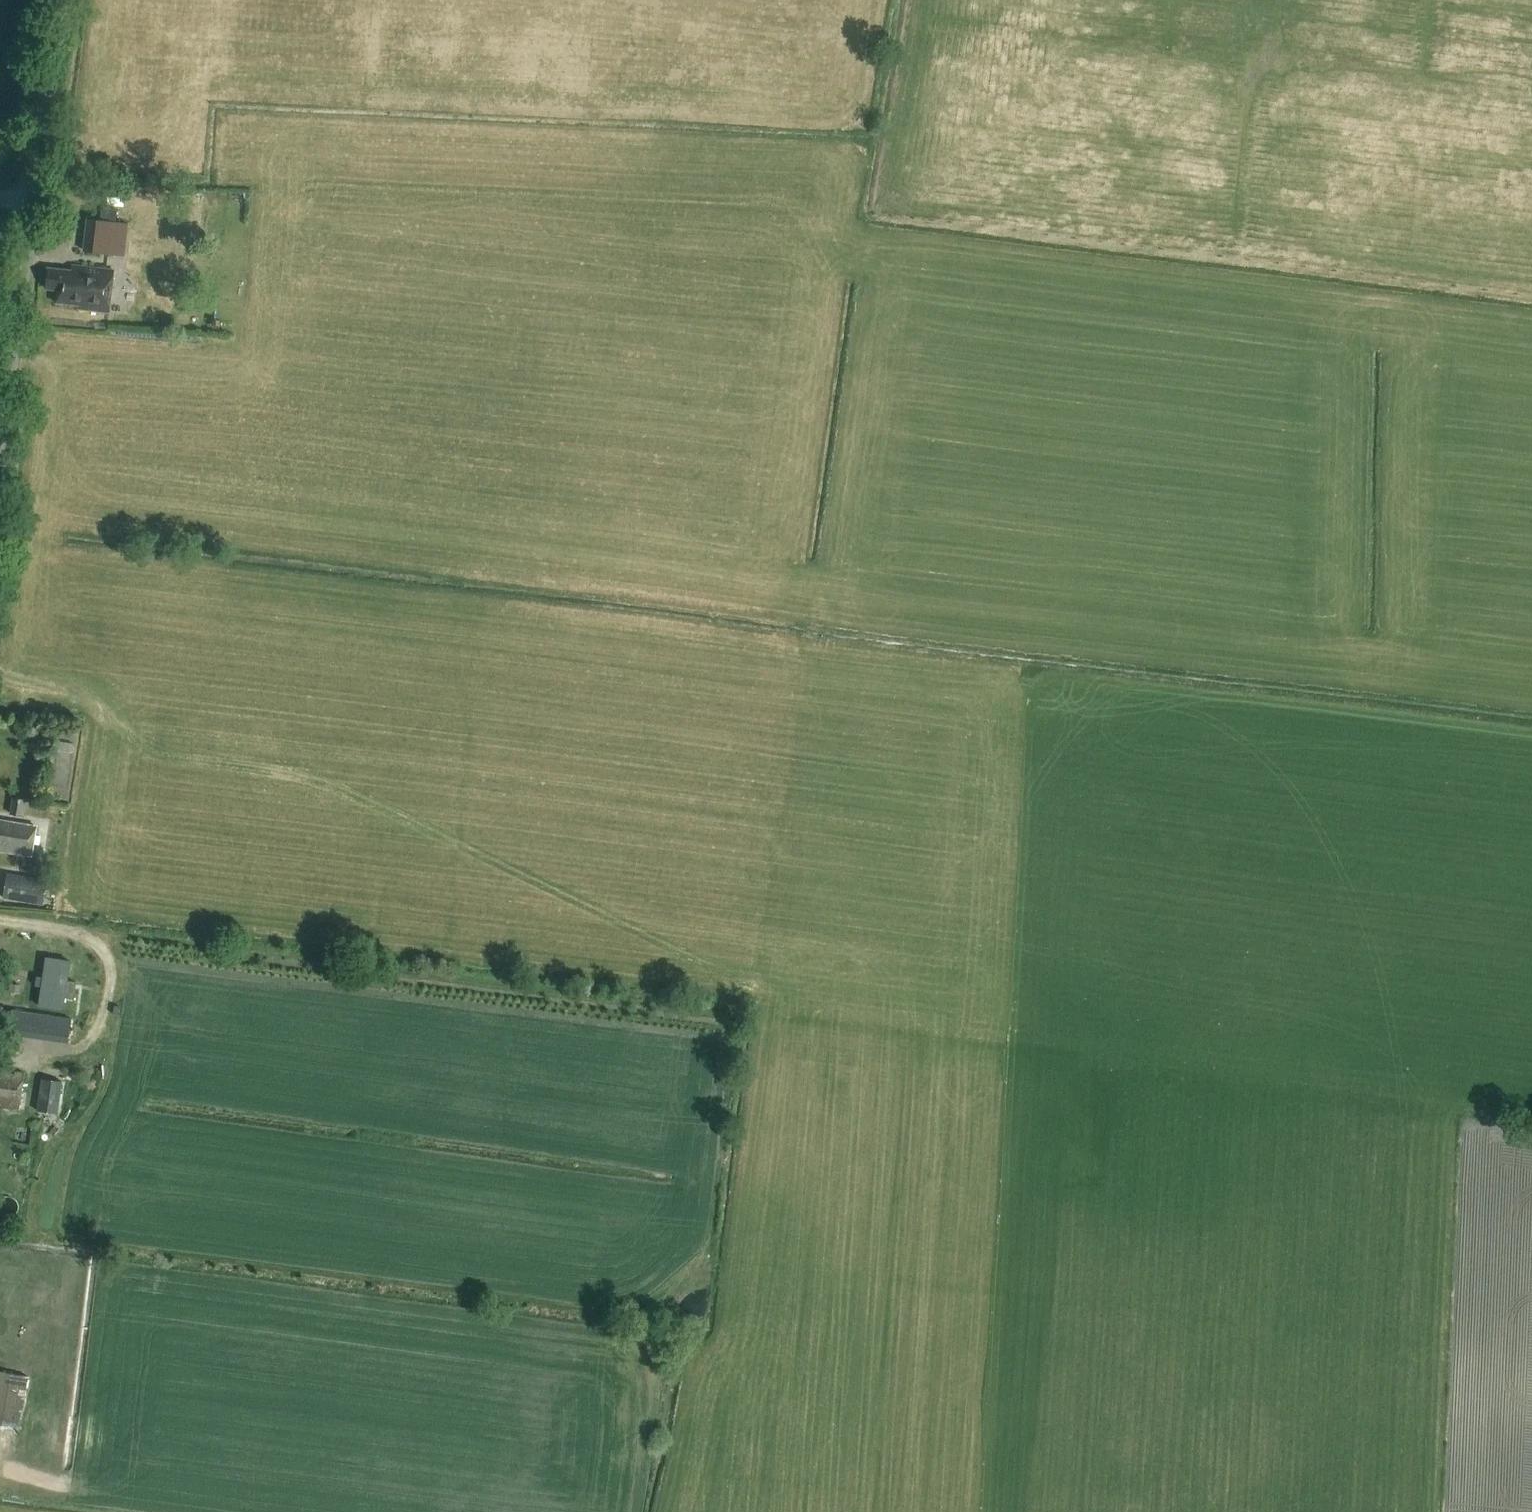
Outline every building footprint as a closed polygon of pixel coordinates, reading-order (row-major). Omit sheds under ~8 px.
[(126,242),(128,223),(86,218),(83,250),(112,254),(113,240),(126,242)] [(57,301),(64,302),(80,305),(80,309),(109,312),(113,269),(71,264),(71,270),(47,268),(46,287),(57,289),(57,301)] [(12,797),(10,813),(23,814),(26,799),(12,797)] [(35,834),(36,826),(0,820),(0,850),(31,855),(33,842),(39,843),(41,835),(35,834)] [(42,904),(46,880),(7,873),(3,897),(42,904)] [(24,1073),(0,1070),(0,1106),(19,1109),(24,1073)] [(57,1113),(62,1081),(42,1078),(37,1110),(57,1113)] [(29,1375),(0,1370),(0,1422),(20,1426),(29,1375)]
